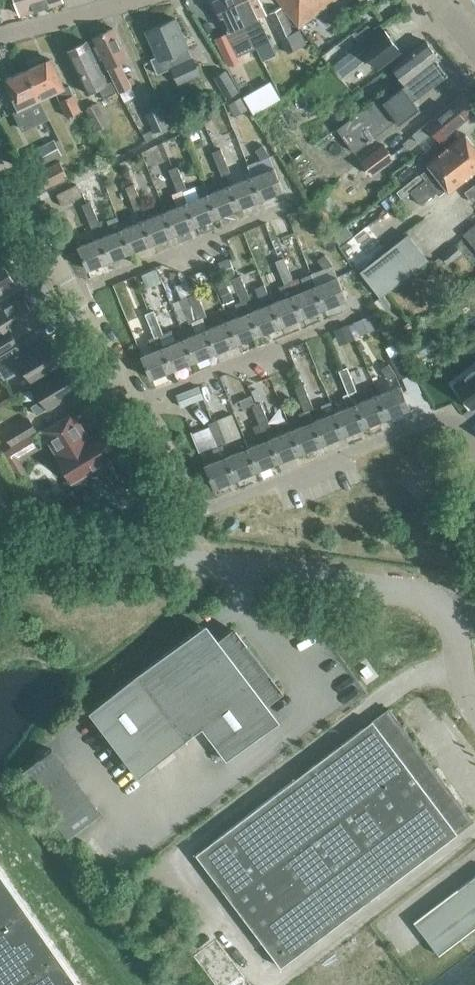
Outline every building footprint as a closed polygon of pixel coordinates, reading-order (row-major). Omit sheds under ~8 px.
[(20,15),(41,8),(38,0),(14,0),(20,15)] [(234,0),(215,0),(213,1),(230,38),(217,44),(228,65),(240,59),(238,55),(256,48),(234,0)] [(258,0),(234,0),(256,48),(269,41),(259,18),(265,15),(258,0)] [(298,26),(333,0),(279,0),(298,26)] [(281,7),(270,12),(288,52),(306,43),(299,28),(293,31),(290,25),(292,24),(288,14),(285,16),(281,7)] [(175,19),(146,31),(155,55),(150,58),(156,73),(169,67),(176,83),(198,73),(175,19)] [(94,37),(120,91),(130,86),(118,62),(127,58),(112,28),(94,37)] [(342,77),(369,56),(378,68),(400,51),(383,28),(333,66),(342,77)] [(66,51),(86,91),(98,85),(104,96),(111,93),(113,97),(118,95),(110,79),(106,81),(85,41),(66,51)] [(439,59),(426,41),(392,67),(402,81),(396,86),(399,90),(383,102),(380,97),(337,129),(354,152),(396,119),(399,123),(419,107),(413,100),(447,74),(437,61),(439,59)] [(49,59),(26,69),(40,100),(55,93),(66,118),(79,111),(68,86),(62,89),(49,59)] [(299,88),(318,110),(345,87),(327,65),(299,88)] [(40,100),(26,69),(3,80),(17,110),(12,112),(20,129),(47,116),(40,100)] [(223,70),(212,76),(224,96),(235,90),(223,70)] [(464,93),(413,135),(419,142),(432,132),(439,139),(474,112),(474,106),(464,93)] [(95,101),(85,107),(97,128),(107,122),(95,101)] [(160,106),(145,113),(154,131),(168,124),(160,106)] [(195,127),(187,130),(192,139),(199,136),(195,127)] [(464,134),(427,162),(430,166),(418,175),(417,175),(396,191),(401,197),(413,188),(413,189),(423,181),(424,183),(436,174),(438,177),(474,147),(464,134)] [(55,135),(27,148),(33,161),(61,148),(55,135)] [(255,148),(262,159),(270,154),(263,143),(255,148)] [(384,143),(361,160),(371,173),(393,156),(384,143)] [(217,162),(225,159),(220,147),(212,150),(217,162)] [(423,181),(413,189),(422,201),(436,191),(438,194),(446,187),(448,190),(474,170),(474,147),(438,177),(436,174),(424,183),(423,181)] [(222,174),(230,171),(225,159),(217,162),(222,174)] [(59,163),(37,172),(45,188),(66,178),(59,163)] [(178,164),(169,168),(173,179),(182,176),(178,164)] [(261,198),(252,176),(247,164),(238,167),(243,180),(230,185),(239,207),(261,198)] [(273,167),(252,176),(261,198),(282,189),(273,167)] [(196,224),(187,202),(182,191),(187,188),(182,176),(173,179),(178,191),(172,193),(177,206),(165,211),(174,233),(196,224)] [(131,198),(138,195),(134,183),(126,186),(131,198)] [(196,224),(217,216),(208,194),(204,183),(195,186),(200,197),(187,202),(196,224)] [(465,191),(472,200),(474,198),(474,183),(465,191)] [(76,184),(56,193),(61,205),(81,195),(76,184)] [(217,216),(239,207),(230,185),(208,194),(217,216)] [(135,210),(143,206),(138,195),(131,198),(135,210)] [(87,216),(95,212),(90,201),(82,204),(87,216)] [(152,242),(174,233),(165,211),(143,220),(152,242)] [(92,227),(100,224),(95,212),(87,216),(92,227)] [(109,260),(131,251),(122,229),(116,215),(107,219),(112,233),(100,238),(109,260)] [(122,229),(131,251),(152,242),(143,220),(122,229)] [(463,230),(474,246),(474,221),(463,230)] [(345,225),(332,235),(339,245),(352,235),(345,225)] [(381,294),(427,257),(408,233),(362,270),(381,294)] [(86,269),(109,260),(100,238),(78,247),(86,269)] [(317,261),(325,271),(332,266),(324,255),(317,261)] [(280,273),(289,270),(284,258),(275,261),(280,273)] [(230,259),(219,264),(220,266),(222,273),(233,268),(230,259)] [(14,283),(2,262),(0,263),(0,292),(14,283)] [(223,303),(233,299),(222,273),(220,266),(208,271),(212,280),(213,280),(223,303)] [(289,283),(294,281),(289,270),(280,273),(284,283),(285,285),(289,283)] [(324,308),(315,286),(310,273),(301,276),(306,289),(293,294),(302,317),(324,308)] [(236,290),(245,286),(241,275),(232,279),(236,290)] [(337,277),(315,286),(324,308),(346,299),(337,277)] [(259,334),(280,325),(272,303),(264,283),(254,287),(262,307),(250,312),(259,334)] [(285,285),(284,283),(278,286),(283,298),(272,303),(280,325),(302,317),(293,294),(289,283),(285,285)] [(259,334),(250,312),(245,301),(250,298),(245,286),(236,290),(241,300),(235,303),(240,316),(228,321),(237,343),(259,334)] [(193,307),(201,304),(197,293),(189,296),(193,307)] [(382,295),(374,301),(382,312),(390,305),(382,295)] [(189,296),(178,301),(187,323),(192,321),(198,318),(193,307),(189,296)] [(33,314),(22,297),(1,310),(0,308),(0,331),(2,330),(2,331),(33,314)] [(216,352),(207,329),(202,318),(206,316),(201,304),(193,307),(198,318),(192,321),(197,333),(185,338),(194,360),(216,352)] [(151,324),(159,321),(154,311),(146,314),(151,324)] [(369,316),(347,325),(351,335),(353,338),(375,329),(369,316)] [(141,356),(150,378),(172,369),(163,347),(161,342),(165,340),(162,334),(163,333),(159,321),(151,324),(155,335),(149,338),(154,351),(141,356)] [(235,344),(237,343),(228,321),(207,329),(216,352),(235,344)] [(347,325),(333,331),(337,340),(351,335),(347,325)] [(172,369),(194,360),(185,338),(181,328),(172,331),(176,342),(163,347),(172,369)] [(17,342),(10,330),(0,336),(0,352),(17,342)] [(47,408),(78,389),(47,338),(22,353),(17,344),(0,354),(0,378),(3,376),(4,378),(22,367),(42,400),(31,406),(36,414),(47,408)] [(425,338),(414,345),(420,356),(432,349),(425,338)] [(400,352),(390,357),(400,377),(410,373),(400,352)] [(387,362),(380,367),(387,378),(394,373),(387,362)] [(346,366),(338,369),(342,381),(350,378),(346,366)] [(454,384),(472,408),(474,405),(474,368),(454,384)] [(344,435),(365,426),(356,403),(351,391),(355,389),(350,378),(342,381),(347,393),(343,394),(348,406),(334,412),(344,435)] [(303,384),(294,387),(299,399),(308,395),(303,384)] [(400,385),(378,394),(387,417),(409,408),(400,385)] [(203,397),(198,386),(175,395),(180,407),(203,397)] [(378,394),(356,403),(365,426),(387,417),(378,394)] [(300,452),(322,444),(313,421),(308,409),(312,407),(308,395),(299,399),(304,410),(299,412),(303,424),(291,429),(300,452)] [(344,435),(334,412),(330,400),(320,404),(325,416),(313,421),(322,444),(344,435)] [(260,401),(251,405),(256,416),(264,413),(260,401)] [(88,439),(72,412),(42,431),(58,458),(57,458),(72,482),(116,455),(101,431),(88,439)] [(257,470),(279,461),(269,438),(265,426),(269,424),(264,413),(256,416),(258,423),(253,425),(260,442),(248,447),(257,470)] [(10,443),(35,429),(28,418),(4,432),(10,443)] [(216,419),(208,422),(212,434),(221,431),(216,419)] [(269,438),(279,461),(300,452),(291,429),(269,438)] [(235,479),(226,456),(221,444),(225,442),(221,431),(212,434),(217,445),(212,447),(217,460),(204,465),(213,488),(235,479)] [(30,437),(2,454),(17,478),(25,472),(16,457),(35,446),(30,437)] [(226,456),(235,479),(257,470),(248,447),(244,438),(235,441),(239,451),(226,456)] [(214,642),(202,626),(89,711),(139,776),(202,728),(226,760),(275,723),(263,707),(280,694),(231,629),(214,642)] [(471,820),(386,708),(193,852),(280,966),(395,878),(471,820)] [(101,814),(52,749),(20,774),(69,839),(101,814)] [(420,912),(411,918),(437,953),(474,925),(474,872),(420,912)] [(5,882),(0,875),(0,984),(77,984),(5,882)] [(186,911),(192,906),(187,899),(181,904),(186,911)]
